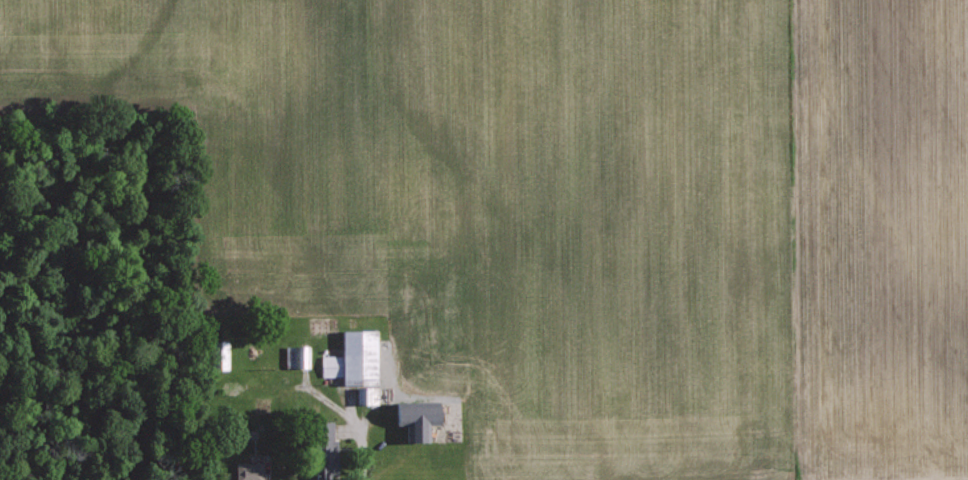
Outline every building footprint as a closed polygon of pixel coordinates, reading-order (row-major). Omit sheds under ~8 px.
[(343,330),(343,355),(322,355),(322,376),(343,376),(343,384),(378,384),(378,330),(343,330)] [(211,369),(228,369),(229,341),(211,340),(211,369)] [(437,401),(396,402),(397,424),(406,424),(407,442),(429,441),(429,424),(438,424),(437,401)] [(338,439),(333,438),(333,421),(316,421),(316,458),(322,459),(322,464),(338,465),(338,439)] [(263,462),(237,463),(237,479),(263,479),(263,462)]
